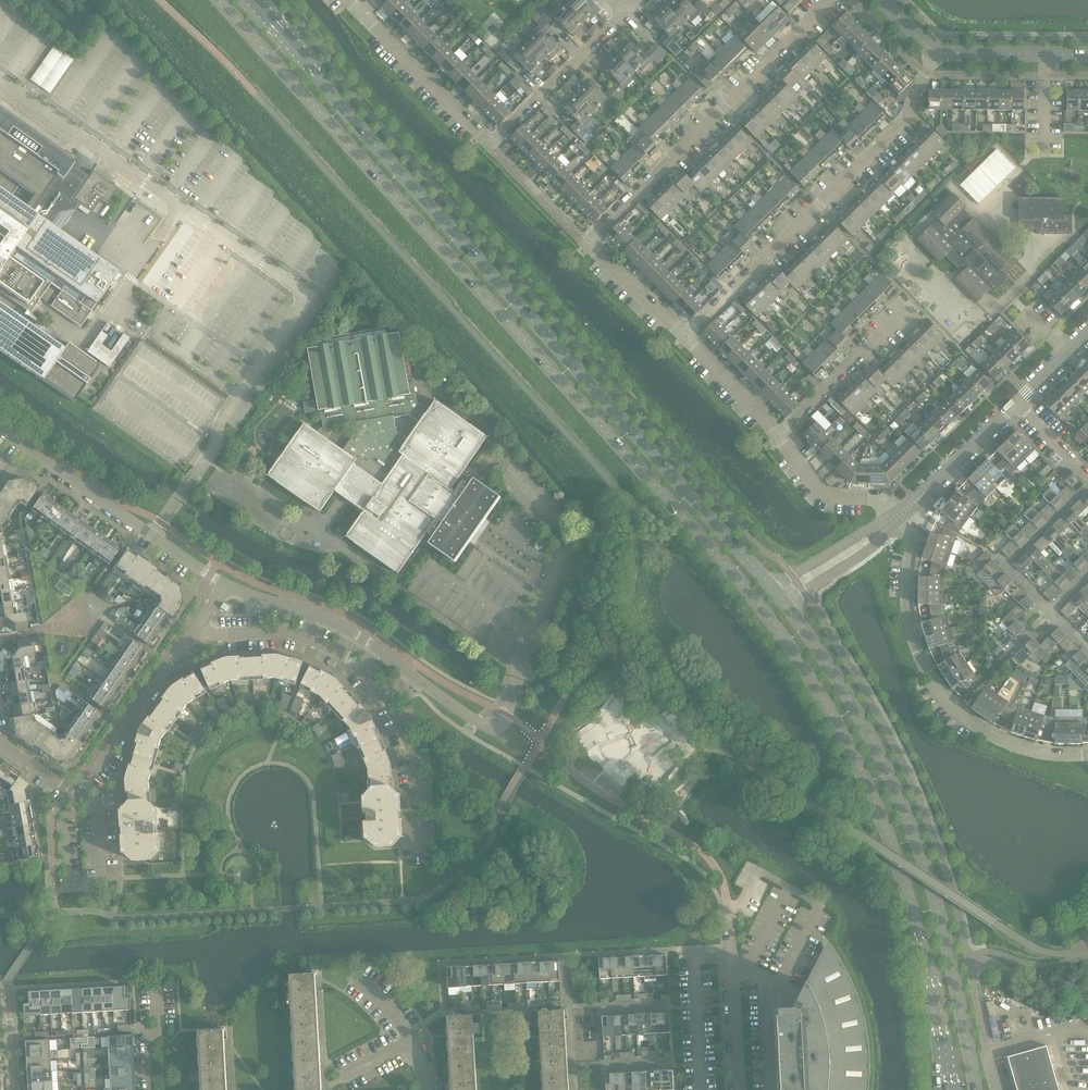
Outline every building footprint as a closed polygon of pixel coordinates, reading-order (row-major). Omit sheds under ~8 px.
[(391,17),(404,4),(401,0),(390,0),(382,8),(391,17)] [(404,4),(391,17),(399,25),(413,12),(412,11),(415,8),(408,0),(404,4)] [(441,0),(437,4),(442,9),(446,5),(441,0)] [(568,4),(576,12),(589,0),(573,0),(568,4)] [(576,12),(584,20),(588,16),(592,20),(601,11),(590,0),(589,0),(576,12)] [(668,8),(676,16),(689,3),(686,0),(669,0),(672,4),(668,8)] [(783,7),(789,13),(802,0),(790,0),(783,7)] [(696,6),(694,8),(700,14),(702,12),(706,16),(711,11),(701,1),(696,6)] [(773,2),(764,10),(782,29),(791,20),(773,2)] [(689,3),(676,16),(684,24),(688,20),(691,23),(692,22),(696,26),(702,20),(698,16),(700,14),(689,3)] [(552,14),(563,26),(576,12),(568,4),(564,9),(561,5),(552,14)] [(651,18),(662,29),(676,16),(668,8),(664,12),(660,9),(651,18)] [(756,18),(760,23),(774,37),(782,29),(764,10),(756,18)] [(413,12),(399,25),(407,34),(421,20),(413,12)] [(449,16),(454,21),(457,17),(452,12),(449,16)] [(546,12),(541,17),(551,28),(556,23),(546,12)] [(576,12),(563,26),(574,37),(583,28),(580,25),(584,20),(576,12)] [(833,27),(841,36),(855,23),(846,14),(833,27)] [(679,28),(684,24),(676,16),(662,29),(667,34),(660,41),(676,57),(683,49),(674,40),(682,32),(679,28)] [(457,17),(454,21),(459,25),(462,22),(457,17)] [(551,28),(541,17),(537,22),(547,32),(551,28)] [(421,20),(407,34),(416,42),(429,29),(421,20)] [(454,21),(448,26),(451,29),(459,25),(454,21)] [(648,21),(644,25),(649,30),(653,26),(648,21)] [(760,23),(752,31),(765,45),(774,37),(760,23)] [(855,23),(841,36),(849,44),(863,31),(855,23)] [(595,24),(592,28),(596,33),(600,29),(595,24)] [(532,40),(528,44),(536,52),(549,39),(538,28),(529,37),(532,40)] [(596,33),(592,28),(588,31),(593,36),(596,33)] [(429,29),(416,42),(424,50),(437,37),(429,29)] [(466,33),(470,37),(474,34),(469,29),(466,33)] [(752,31),(743,40),(751,48),(756,53),(765,45),(752,31)] [(863,31),(849,44),(858,53),(871,39),(863,31)] [(474,34),(470,37),(475,42),(479,39),(474,34)] [(437,37),(424,50),(432,59),(446,45),(437,37)] [(726,45),(739,59),(751,48),(743,40),(740,43),(735,37),(726,45)] [(549,39),(536,52),(544,60),(548,56),(551,59),(560,50),(549,39)] [(623,52),(619,56),(627,64),(640,51),(629,39),(620,48),(623,52)] [(871,39),(858,53),(866,61),(879,48),(871,39)] [(611,40),(607,44),(612,48),(615,45),(611,40)] [(813,42),(804,51),(824,71),(827,68),(821,63),(827,57),(813,42)] [(822,48),(826,51),(831,46),(827,43),(822,48)] [(510,56),(506,52),(501,57),(511,67),(518,60),(523,65),(536,52),(528,44),(524,48),(521,45),(510,56)] [(604,47),(608,52),(612,48),(607,44),(604,47)] [(657,44),(652,49),(662,59),(667,54),(657,44)] [(446,45),(432,59),(441,67),(454,54),(446,45)] [(726,45),(718,53),(731,67),(739,59),(726,45)] [(482,49),(487,54),(490,51),(486,46),(482,49)] [(831,46),(826,51),(829,54),(834,50),(831,46)] [(879,48),(866,61),(874,69),(888,56),(879,48)] [(662,59),(652,49),(647,54),(657,64),(662,59)] [(490,51),(487,54),(492,59),(495,56),(490,51)] [(640,51),(627,64),(635,72),(639,68),(643,71),(652,62),(640,51)] [(804,51),(796,59),(810,74),(816,68),(821,74),(824,71),(804,51)] [(536,52),(523,65),(534,77),(543,68),(540,64),(544,60),(536,52)] [(718,53),(709,62),(722,75),(731,67),(718,53)] [(454,54),(441,67),(449,76),(462,62),(454,54)] [(686,54),(680,59),(685,64),(691,58),(686,54)] [(603,66),(614,77),(627,64),(619,56),(615,60),(612,57),(603,66)] [(888,56),(874,69),(882,78),(896,64),(888,56)] [(796,59),(787,67),(807,88),(810,85),(804,79),(810,74),(796,59)] [(839,65),(842,68),(847,63),(844,60),(839,65)] [(462,62),(449,76),(457,84),(470,71),(462,62)] [(709,62),(695,76),(702,84),(708,78),(714,84),(722,75),(709,62)] [(499,66),(503,71),(507,68),(502,63),(499,66)] [(847,63),(842,68),(845,71),(850,66),(847,63)] [(555,64),(551,68),(556,72),(559,69),(555,64)] [(614,77),(618,82),(611,88),(622,99),(627,94),(623,90),(634,79),(631,76),(635,72),(627,64),(614,77)] [(896,64),(882,78),(891,86),(904,73),(896,64)] [(778,76),(784,82),(785,82),(792,89),(798,83),(804,90),(807,88),(787,67),(778,76)] [(507,68),(503,71),(508,76),(512,72),(507,68)] [(556,72),(551,68),(548,71),(552,76),(556,72)] [(470,71),(457,84),(465,92),(479,79),(470,71)] [(904,73),(891,86),(899,95),(897,99),(905,102),(913,83),(913,82),(904,73)] [(855,81),(859,85),(864,80),(860,76),(855,81)] [(702,84),(708,89),(714,84),(708,78),(702,84)] [(479,79),(465,92),(474,101),(487,88),(479,79)] [(589,79),(575,92),(579,96),(587,104),(600,91),(589,79)] [(678,79),(675,82),(695,102),(704,93),(689,79),(684,85),(678,79)] [(570,80),(567,83),(571,88),(575,85),(570,80)] [(864,80),(859,85),(862,88),(867,83),(864,80)] [(678,90),(672,96),(687,110),(695,102),(675,82),(672,85),(678,90)] [(785,82),(784,82),(776,90),(796,110),(799,108),(793,102),(799,96),(792,89),(785,82)] [(520,88),(524,92),(527,88),(523,83),(519,87),(520,88)] [(563,87),(568,92),(571,88),(567,83),(563,87)] [(487,88),(474,101),(482,109),(495,96),(487,88)] [(527,88),(524,92),(529,97),(532,93),(527,88)] [(600,91),(587,104),(595,112),(599,107),(602,111),(613,100),(617,104),(622,99),(611,88),(605,95),(600,91)] [(776,90),(768,98),(782,113),(788,108),(793,113),(796,110),(776,90)] [(929,110),(941,110),(941,91),(929,91),(929,110)] [(941,91),(941,110),(953,110),(953,91),(941,91)] [(953,91),(953,110),(964,110),(964,91),(953,91)] [(964,91),(964,110),(976,110),(976,91),(964,91)] [(976,91),(976,110),(988,110),(988,91),(976,91)] [(988,91),(988,110),(1000,110),(1000,91),(988,91)] [(1000,91),(1000,110),(1011,110),(1011,91),(1000,91)] [(1011,91),(1011,110),(1024,110),(1024,92),(1011,91)] [(495,96),(482,109),(490,117),(503,104),(508,100),(500,92),(496,96),(495,96)] [(562,105),(573,117),(587,104),(579,96),(575,92),(562,105)] [(1067,111),(1079,111),(1079,92),(1067,92),(1067,111)] [(1079,111),(1087,111),(1087,92),(1079,92),(1079,111)] [(872,98),(875,101),(880,97),(877,93),(872,98)] [(661,96),(658,98),(678,119),(687,110),(672,96),(667,101),(661,96)] [(880,97),(875,101),(878,105),(883,100),(880,97)] [(661,107),(656,112),(670,127),(678,119),(658,98),(656,101),(661,107)] [(768,98),(759,107),(779,127),(782,124),(776,119),(782,113),(768,98)] [(861,103),(858,106),(878,126),(887,117),(872,103),(866,109),(861,103)] [(503,104),(490,117),(499,126),(512,113),(503,104)] [(578,121),(571,128),(581,138),(583,140),(590,133),(585,128),(594,119),(590,116),(595,112),(587,104),(573,117),(578,121)] [(31,313),(51,284),(61,291),(51,306),(81,327),(92,311),(91,311),(97,303),(97,304),(119,272),(49,223),(55,216),(57,211),(60,213),(75,210),(80,203),(92,212),(101,199),(107,204),(118,188),(93,171),(83,185),(76,180),(67,174),(77,159),(76,158),(75,158),(75,157),(74,156),(74,155),(73,155),(72,155),(71,154),(70,155),(0,106),(0,292),(31,313)] [(861,114),(855,120),(869,134),(878,126),(858,106),(855,108),(861,114)] [(759,107),(751,115),(765,129),(771,124),(776,130),(779,127),(759,107)] [(549,110),(545,113),(550,119),(554,115),(549,110)] [(645,112),(642,115),(662,135),(670,127),(656,112),(650,118),(645,112)] [(662,135),(642,115),(639,118),(644,123),(638,129),(646,136),(653,143),(662,135)] [(765,129),(751,115),(742,123),(757,138),(762,144),(765,141),(759,135),(765,129)] [(844,119),(841,122),(861,142),(869,134),(855,120),(849,125),(844,119)] [(845,132),(840,137),(839,137),(847,145),(846,145),(852,151),(861,142),(841,122),(838,125),(845,132)] [(1074,124),(1065,124),(1065,132),(1074,132),(1074,125),(1074,124)] [(511,138),(519,147),(533,134),(524,125),(511,138)] [(936,130),(939,133),(944,128),(941,125),(936,130)] [(561,129),(566,134),(569,131),(564,126),(561,129)] [(738,128),(729,136),(749,157),(752,154),(746,148),(752,142),(738,128)] [(944,128),(939,133),(942,136),(947,131),(944,128)] [(931,129),(923,138),(937,153),(946,144),(931,129)] [(821,130),(818,133),(838,153),(846,145),(847,145),(839,137),(840,137),(833,130),(827,136),(821,130)] [(569,131),(566,134),(571,139),(574,136),(569,131)] [(821,141),(815,147),(830,161),(838,153),(818,133),(816,136),(821,141)] [(533,134),(519,147),(528,156),(541,142),(533,134)] [(633,135),(631,138),(650,158),(659,149),(653,143),(646,136),(640,142),(633,135)] [(729,136),(721,145),(735,159),(741,154),(746,159),(749,157),(729,136)] [(633,146),(628,151),(642,166),(650,158),(631,138),(628,140),(633,146)] [(923,138),(914,146),(929,161),(937,153),(923,138)] [(541,142),(528,156),(536,164),(549,151),(541,142)] [(578,146),(582,151),(586,148),(581,143),(578,146)] [(721,145),(712,153),(732,173),(735,170),(729,165),(735,159),(721,145)] [(914,146),(906,154),(920,169),(929,161),(914,146)] [(804,147),(802,149),(821,170),(830,161),(815,147),(810,152),(804,147)] [(586,148),(582,151),(587,156),(591,153),(586,148)] [(804,158),(799,163),(813,178),(821,170),(802,149),(799,152),(804,158)] [(997,149),(960,185),(979,205),(1016,169),(997,149)] [(549,151),(536,164),(544,172),(557,159),(549,151)] [(617,151),(614,154),(634,174),(642,166),(628,151),(622,157),(617,151)] [(712,153),(704,161),(718,176),(724,170),(729,176),(732,173),(712,153)] [(634,174),(614,154),(611,157),(617,162),(611,168),(625,183),(634,174)] [(906,154),(897,163),(912,177),(920,169),(906,154)] [(557,159),(544,172),(552,181),(566,168),(557,159)] [(594,163),(599,168),(602,165),(598,160),(594,163)] [(704,161),(696,169),(715,190),(718,187),(713,181),(718,176),(704,161)] [(955,161),(950,166),(953,169),(958,164),(955,161)] [(813,178),(799,163),(793,169),(787,164),(785,166),(790,172),(804,186),(813,178)] [(897,163),(889,171),(902,184),(902,185),(903,186),(912,177),(897,163)] [(602,165),(599,168),(604,173),(607,169),(602,165)] [(953,169),(950,166),(945,170),(948,174),(953,169)] [(566,168),(552,181),(561,189),(574,176),(566,168)] [(696,169),(687,178),(694,185),(701,193),(707,187),(713,192),(715,190),(696,169)] [(889,171),(880,179),(894,193),(894,192),(902,185),(902,184),(889,171)] [(681,172),(673,180),(692,200),(695,198),(689,191),(694,185),(687,178),(681,172)] [(574,176),(561,189),(569,197),(582,184),(574,176)] [(774,177),(771,179),(791,199),(800,191),(785,176),(779,182),(774,177)] [(938,177),(933,182),(936,186),(941,181),(938,177)] [(774,188),(768,193),(783,208),(791,199),(771,179),(768,182),(774,188)] [(880,179),(872,188),(886,202),(895,194),(894,192),(894,193),(880,179)] [(614,183),(619,188),(623,185),(618,180),(614,183)] [(673,180),(664,188),(679,203),(684,197),(690,203),(692,200),(673,180)] [(936,186),(933,182),(928,187),(931,190),(936,186)] [(582,184),(569,197),(577,206),(590,193),(582,184)] [(623,185),(619,188),(624,193),(627,190),(623,185)] [(664,188),(656,197),(676,217),(678,214),(673,208),(679,203),(664,188)] [(872,188),(864,196),(878,210),(886,202),(872,188)] [(590,193),(577,206),(585,214),(599,201),(590,193)] [(757,193),(754,196),(774,216),(783,208),(768,193),(763,199),(757,193)] [(938,219),(932,225),(917,240),(939,263),(946,256),(962,273),(955,280),(977,303),(990,290),(993,294),(1009,278),(1006,274),(1019,262),(975,217),(973,219),(965,210),(967,207),(953,193),(933,213),(938,219)] [(921,194),(916,199),(920,202),(924,197),(921,194)] [(757,204),(752,210),(766,224),(774,216),(754,196),(752,199),(757,204)] [(864,196),(855,204),(870,219),(878,210),(864,196)] [(676,217),(656,197),(647,205),(661,220),(667,214),(673,220),(676,217)] [(1019,198),(1019,230),(1037,230),(1037,234),(1072,235),(1072,216),(1064,216),(1064,198),(1019,198)] [(920,202),(916,199),(911,203),(915,207),(920,202)] [(599,201),(585,214),(594,223),(607,210),(599,201)] [(640,203),(637,206),(642,211),(645,208),(640,203)] [(855,204),(847,212),(861,227),(870,219),(855,204)] [(645,208),(642,211),(646,216),(650,213),(645,208)] [(740,210),(738,212),(758,232),(766,224),(752,210),(746,215),(740,210)] [(904,210),(899,215),(903,219),(908,214),(904,210)] [(758,232),(738,212),(735,215),(740,221),(734,226),(742,234),(742,233),(749,241),(758,232)] [(861,227),(847,212),(838,221),(853,236),(861,227)] [(903,219),(899,215),(894,220),(898,224),(903,219)] [(607,236),(615,245),(629,231),(620,223),(607,236)] [(657,227),(662,232),(665,228),(660,223),(657,227)] [(834,225),(825,234),(845,254),(848,251),(842,246),(848,240),(834,225)] [(887,227),(883,232),(886,235),(891,230),(887,227)] [(665,228),(662,232),(667,237),(670,233),(665,228)] [(629,231),(615,245),(623,253),(637,240),(629,231)] [(729,232),(727,235),(747,255),(755,247),(749,241),(742,233),(742,234),(736,239),(729,232)] [(886,235),(883,232),(878,237),(881,240),(886,235)] [(825,234),(817,242),(831,257),(837,251),(842,257),(845,254),(825,234)] [(729,243),(724,249),(738,263),(747,255),(727,235),(724,238),(729,243)] [(693,236),(688,241),(693,245),(697,241),(693,236)] [(637,240),(623,253),(632,261),(645,248),(637,240)] [(674,243),(678,248),(682,245),(677,240),(674,243)] [(1077,241),(1074,244),(1079,249),(1082,246),(1077,241)] [(817,242),(808,250),(828,271),(831,268),(825,262),(831,257),(817,242)] [(865,249),(869,252),(874,247),(870,244),(865,249)] [(1079,249),(1074,244),(1071,247),(1076,252),(1079,249)] [(682,245),(678,248),(683,253),(687,250),(682,245)] [(645,248),(632,261),(640,270),(653,257),(645,248)] [(713,249),(710,251),(730,272),(738,263),(724,249),(718,254),(713,249)] [(808,250),(800,259),(814,273),(820,268),(825,273),(828,271),(808,250)] [(730,272),(710,251),(707,254),(713,260),(707,266),(721,280),(730,272)] [(653,257),(640,270),(648,278),(662,265),(653,257)] [(690,260),(695,265),(698,262),(693,257),(690,260)] [(1061,257),(1057,261),(1062,266),(1066,262),(1061,257)] [(800,259),(791,267),(811,287),(814,284),(809,279),(814,273),(800,259)] [(1062,266),(1057,261),(1054,264),(1059,269),(1062,266)] [(698,262),(695,265),(700,270),(703,267),(698,262)] [(662,265),(648,278),(656,286),(670,273),(662,265)] [(791,267),(783,275),(790,283),(797,290),(803,284),(809,290),(811,287),(791,267)] [(1073,277),(1086,290),(1087,288),(1087,275),(1082,268),(1073,277)] [(777,269),(769,278),(788,298),(791,295),(784,288),(790,283),(783,275),(777,269)] [(670,273),(656,286),(665,295),(678,282),(670,273)] [(870,274),(867,277),(887,297),(896,288),(881,274),(875,280),(870,274)] [(1044,274),(1041,277),(1045,282),(1049,279),(1044,274)] [(710,281),(715,286),(718,282),(714,277),(710,281)] [(870,285),(864,291),(879,305),(887,297),(867,277),(864,279),(870,285)] [(1045,282),(1041,277),(1037,280),(1042,285),(1045,282)] [(1073,277),(1065,285),(1078,298),(1086,290),(1073,277)] [(769,278),(760,286),(775,300),(780,295),(786,300),(788,298),(769,278)] [(1059,280),(1051,288),(1056,293),(1070,307),(1078,298),(1065,285),(1064,285),(1059,280)] [(678,282),(665,295),(673,303),(686,290),(678,282)] [(718,282),(715,286),(720,291),(723,287),(718,282)] [(760,286),(752,294),(772,314),(774,311),(769,306),(775,300),(760,286)] [(1051,288),(1042,296),(1048,302),(1061,315),(1070,307),(1056,293),(1056,294),(1051,288)] [(686,290),(673,303),(681,311),(695,298),(686,290)] [(853,290),(850,293),(870,313),(879,305),(864,291),(859,296),(853,290)] [(853,302),(848,307),(862,322),(870,313),(850,293),(848,296),(853,302)] [(772,314),(752,294),(743,303),(757,317),(763,311),(769,317),(772,314)] [(695,298),(681,311),(690,320),(703,307),(695,298)] [(736,300),(733,304),(737,308),(741,305),(736,300)] [(36,375),(36,376),(36,377),(37,378),(38,379),(39,379),(40,380),(41,380),(42,380),(74,402),(78,396),(100,365),(68,343),(64,348),(0,303),(0,350),(36,375)] [(741,305),(737,308),(742,313),(746,310),(741,305)] [(836,307),(834,310),(854,330),(862,322),(848,307),(842,312),(836,307)] [(854,330),(834,310),(831,312),(836,318),(830,324),(837,331),(838,331),(845,338),(854,330)] [(703,333),(711,342),(725,329),(716,320),(703,333)] [(753,324),(758,329),(761,326),(756,321),(753,324)] [(995,322),(992,325),(997,330),(1000,327),(995,322)] [(108,323),(87,352),(109,368),(130,338),(124,334),(111,351),(102,345),(108,336),(102,332),(108,323)] [(930,323),(921,331),(941,351),(943,349),(938,343),(944,337),(930,323)] [(997,330),(992,325),(988,328),(993,333),(997,330)] [(761,326),(758,329),(763,334),(766,331),(761,326)] [(364,511),(346,537),(398,573),(427,533),(433,537),(428,543),(454,562),(500,497),(473,478),(469,485),(463,481),(455,491),(451,489),(487,437),(435,401),(426,414),(418,408),(414,382),(408,383),(399,333),(387,335),(385,328),(319,339),(321,347),(308,349),(319,411),(320,410),(322,428),(320,428),(317,433),(305,424),(282,457),(278,462),(268,476),(320,512),(335,491),(364,511)] [(725,329),(711,342),(719,350),(733,337),(725,329)] [(825,330),(823,332),(842,353),(851,344),(845,338),(838,331),(837,331),(832,336),(825,330)] [(921,331),(912,340),(927,354),(932,349),(938,354),(941,351),(921,331)] [(825,341),(820,346),(834,361),(842,353),(823,332),(820,335),(825,341)] [(1016,332),(1007,341),(1021,355),(1029,346),(1016,332)] [(733,337),(719,350),(728,359),(741,345),(733,337)] [(769,341),(774,346),(778,342),(773,338),(769,341)] [(978,338),(975,342),(980,346),(983,343),(978,338)] [(912,340),(904,348),(924,368),(927,365),(921,360),(927,354),(912,340)] [(1007,341),(999,349),(1012,363),(1021,355),(1007,341)] [(778,342),(774,346),(779,351),(782,347),(778,342)] [(980,346),(975,342),(972,345),(977,350),(980,346)] [(741,345),(728,359),(736,367),(749,354),(741,345)] [(809,346),(806,349),(826,369),(834,361),(820,346),(814,352),(809,346)] [(904,348),(896,356),(910,371),(916,365),(921,371),(924,368),(904,348)] [(826,369),(806,349),(803,352),(809,357),(803,363),(817,378),(826,369)] [(999,349),(991,358),(1004,371),(1012,363),(999,349)] [(158,353),(146,370),(211,415),(223,398),(158,353)] [(749,354),(736,367),(744,375),(758,362),(749,354)] [(786,358),(791,362),(794,359),(789,354),(786,358)] [(896,356),(887,364),(907,384),(910,382),(904,376),(910,371),(896,356)] [(1004,371),(991,358),(982,366),(995,380),(1004,371)] [(794,359),(791,362),(795,367),(799,364),(794,359)] [(956,360),(953,363),(958,368),(961,365),(956,360)] [(758,362),(744,375),(752,384),(766,371),(758,362)] [(1080,370),(1087,379),(1087,362),(1080,370)] [(958,368),(953,363),(949,367),(954,372),(958,368)] [(887,364),(879,372),(879,373),(886,380),(893,387),(899,382),(904,387),(907,384),(887,364)] [(972,365),(964,374),(969,379),(982,393),(990,384),(977,371),(972,365)] [(873,366),(864,375),(884,395),(887,392),(880,386),(886,380),(879,373),(879,372),(873,366)] [(1071,379),(1085,393),(1087,390),(1087,379),(1080,370),(1071,379)] [(766,371),(752,384),(761,392),(774,379),(766,371)] [(806,378),(811,383),(814,380),(810,375),(806,378)] [(864,375),(856,383),(870,398),(876,392),(881,398),(884,395),(864,375)] [(939,377),(936,380),(941,385),(944,382),(939,377)] [(140,379),(129,395),(194,440),(205,423),(140,379)] [(774,379),(761,392),(769,400),(782,387),(774,379)] [(968,379),(960,388),(973,401),(982,393),(968,379)] [(1071,379),(1063,387),(1077,401),(1085,393),(1071,379)] [(814,380),(811,383),(816,388),(819,385),(814,380)] [(941,385),(936,380),(933,383),(938,388),(941,385)] [(856,383),(848,391),(868,412),(870,409),(865,403),(870,398),(856,383)] [(782,387),(769,400),(777,409),(791,396),(782,387)] [(1063,387),(1054,395),(1068,409),(1077,401),(1063,387)] [(960,388),(952,396),(965,409),(973,401),(960,388)] [(302,405),(280,390),(249,434),(254,438),(246,448),(263,460),(267,455),(278,462),(282,457),(271,449),(302,405)] [(868,412),(848,391),(839,400),(853,415),(859,409),(865,414),(868,412)] [(923,393),(919,396),(924,401),(928,398),(923,393)] [(1068,409),(1054,395),(1046,404),(1060,418),(1068,409)] [(791,396),(777,409),(786,418),(799,404),(791,396)] [(924,401),(919,396),(916,400),(921,405),(924,401)] [(952,396),(943,404),(957,417),(965,409),(952,396)] [(833,406),(838,411),(841,407),(837,402),(833,406)] [(943,404),(935,412),(948,426),(957,417),(943,404)] [(841,407),(838,411),(843,415),(846,412),(841,407)] [(906,410),(903,413),(907,418),(911,415),(906,410)] [(935,412),(927,420),(940,434),(948,426),(935,412)] [(907,418),(903,413),(899,416),(904,421),(907,418)] [(825,431),(812,417),(800,429),(805,434),(803,435),(812,444),(825,431)] [(927,420),(918,429),(931,442),(940,434),(927,420)] [(854,427),(859,431),(862,428),(857,423),(854,427)] [(1085,444),(1087,440),(1087,423),(1076,435),(1085,444)] [(914,424),(905,433),(923,451),(931,442),(918,429),(914,424)] [(862,428),(859,431),(864,436),(867,433),(862,428)] [(888,428),(883,433),(886,436),(891,431),(888,428)] [(825,431),(812,444),(820,453),(834,439),(825,431)] [(1017,431),(1007,441),(1025,460),(1035,450),(1017,431)] [(886,436),(883,433),(878,438),(882,441),(886,436)] [(834,439),(820,453),(829,461),(842,448),(834,439)] [(907,440),(899,449),(912,462),(921,453),(907,440)] [(769,441),(762,446),(766,451),(773,446),(769,441)] [(1005,458),(1000,463),(1011,474),(1025,460),(1007,441),(997,450),(1005,458)] [(842,448),(829,461),(837,470),(850,456),(842,448)] [(899,449),(890,457),(904,470),(912,462),(899,449)] [(850,456),(837,470),(846,478),(851,483),(859,465),(850,456)] [(890,457),(882,465),(889,483),(894,478),(895,479),(904,470),(890,457)] [(859,465),(851,483),(858,483),(858,484),(870,484),(870,465),(870,459),(861,459),(859,465)] [(988,460),(978,469),(997,488),(1005,480),(1011,486),(1017,480),(1011,474),(1000,463),(995,467),(988,460)] [(870,465),(870,484),(883,484),(883,483),(889,483),(882,465),(870,465)] [(976,487),(971,491),(982,502),(987,498),(997,488),(978,469),(968,479),(976,487)] [(1052,482),(1048,486),(1050,488),(1057,495),(1065,503),(1084,485),(1069,469),(1061,477),(1068,485),(1062,491),(1052,482)] [(1059,475),(1055,470),(1044,481),(1048,486),(1059,475)] [(24,478),(15,480),(19,501),(22,500),(27,504),(38,489),(24,478)] [(0,491),(0,497),(13,506),(16,501),(19,501),(15,480),(7,481),(0,491)] [(1045,484),(1040,489),(1043,492),(1048,487),(1045,484)] [(1050,503),(1039,514),(1046,522),(1065,503),(1057,495),(1050,488),(1042,495),(1050,503)] [(957,490),(949,501),(970,517),(978,506),(982,502),(971,491),(966,497),(957,490)] [(1070,509),(1078,517),(1078,516),(1087,507),(1087,492),(1070,509)] [(32,508),(42,515),(52,501),(42,494),(32,508)] [(1,527),(8,517),(7,515),(13,506),(0,497),(0,527),(1,527)] [(52,501),(42,515),(52,521),(61,508),(52,501)] [(949,501),(940,512),(949,519),(946,526),(959,533),(962,528),(967,532),(975,522),(970,518),(970,517),(949,501)] [(1031,521),(1020,532),(1028,540),(1046,522),(1039,514),(1032,506),(1024,514),(1031,521)] [(61,508),(52,521),(61,528),(71,514),(61,508)] [(1052,527),(1060,535),(1070,524),(1081,535),(1087,529),(1087,526),(1078,516),(1078,517),(1070,509),(1052,527)] [(71,514),(61,528),(71,535),(81,521),(71,514)] [(81,521),(71,535),(81,542),(90,528),(81,521)] [(1001,551),(1009,558),(1028,540),(1020,532),(1013,524),(1005,532),(1012,540),(1001,551)] [(1052,527),(1033,545),(1041,553),(1049,546),(1060,556),(1063,553),(1070,546),(1060,535),(1052,527)] [(90,528),(81,542),(90,548),(100,535),(90,528)] [(930,532),(926,545),(951,553),(955,540),(958,536),(944,529),(941,536),(930,532)] [(100,535),(90,548),(100,555),(109,541),(100,535)] [(109,541),(100,555),(110,562),(120,548),(109,541)] [(73,544),(67,554),(70,556),(77,547),(73,544)] [(951,553),(926,545),(921,558),(932,562),(931,569),(946,572),(947,567),(951,553)] [(1014,564),(1022,572),(1033,561),(1044,572),(1052,564),(1041,553),(1033,545),(1014,564)] [(1063,553),(1073,564),(1066,571),(1063,575),(1062,575),(1070,583),(1087,566),(1087,564),(1081,557),(1070,546),(1063,553)] [(123,574),(133,581),(147,562),(137,555),(135,557),(126,550),(115,566),(124,572),(123,574)] [(976,575),(990,588),(998,581),(992,575),(999,567),(985,552),(977,560),(984,568),(976,575)] [(147,562),(133,581),(143,588),(145,587),(154,593),(165,577),(156,571),(157,569),(147,562)] [(1055,583),(1044,594),(1051,602),(1070,583),(1062,575),(1063,575),(1057,569),(1052,564),(1044,572),(1055,583)] [(1060,565),(1057,569),(1063,575),(1066,571),(1060,565)] [(998,581),(990,588),(997,596),(1005,589),(1012,596),(1020,588),(999,567),(992,575),(998,581)] [(918,577),(918,591),(945,591),(945,577),(946,572),(931,569),(929,577),(918,577)] [(165,577),(154,593),(159,597),(159,599),(180,595),(179,587),(165,577)] [(0,581),(0,593),(9,592),(15,591),(13,579),(7,580),(0,581)] [(1079,592),(1087,600),(1087,599),(1087,584),(1079,592)] [(1019,603),(1008,614),(1016,622),(1035,603),(1020,588),(1012,596),(1019,603)] [(945,591),(918,591),(918,604),(929,605),(930,612),(946,610),(953,609),(952,605),(945,605),(945,591)] [(0,593),(0,605),(11,603),(9,592),(0,593)] [(1068,619),(1079,608),(1087,617),(1087,601),(1087,600),(1079,592),(1060,611),(1068,619)] [(104,593),(101,598),(105,600),(109,603),(112,598),(104,593)] [(160,602),(156,607),(170,616),(170,617),(172,618),(182,604),(180,595),(159,599),(160,602)] [(0,605),(0,618),(4,617),(9,620),(13,614),(11,603),(0,605)] [(156,607),(149,616),(163,626),(170,617),(170,616),(156,607)] [(921,623),(925,636),(950,628),(946,615),(946,610),(930,612),(931,620),(921,623)] [(13,614),(9,620),(14,624),(15,631),(28,629),(25,612),(13,614)] [(1016,622),(1008,614),(1000,621),(1008,629),(996,640),(1004,648),(1023,629),(1016,622)] [(149,616),(143,626),(157,636),(163,626),(149,616)] [(157,636),(143,626),(136,636),(150,646),(157,636)] [(950,628),(925,636),(929,649),(939,646),(943,653),(957,646),(954,642),(950,628)] [(1058,628),(1040,646),(1047,654),(1058,643),(1065,650),(1073,643),(1058,628)] [(1032,638),(1013,657),(1021,665),(1030,657),(1037,664),(1040,662),(1047,654),(1040,646),(1032,638)] [(18,649),(15,653),(21,657),(32,655),(30,639),(17,641),(18,649)] [(132,641),(125,651),(139,661),(146,651),(132,641)] [(1065,650),(1072,658),(1065,665),(1073,673),(1080,665),(1086,671),(1087,669),(1087,658),(1073,643),(1065,650)] [(957,646),(943,653),(946,660),(937,666),(945,678),(967,663),(959,651),(957,646)] [(125,651),(118,661),(132,670),(139,661),(125,651)] [(4,660),(6,672),(23,669),(21,657),(15,653),(11,658),(4,660)] [(263,658),(252,658),(253,677),(264,677),(264,679),(275,678),(278,655),(273,655),(263,655),(263,658)] [(278,655),(275,678),(285,681),(286,679),(297,682),(302,664),(291,661),(292,659),(282,656),(278,655)] [(231,657),(226,658),(231,681),(242,680),(242,678),(253,677),(252,658),(241,659),(241,657),(231,657)] [(213,665),(202,670),(210,688),(220,683),(221,685),(231,681),(226,658),(221,659),(212,663),(213,665)] [(118,661),(112,670),(125,680),(132,670),(118,661)] [(967,663),(945,678),(952,689),(961,683),(967,688),(978,678),(974,674),(967,663)] [(1073,673),(1086,686),(1087,684),(1087,669),(1086,671),(1080,665),(1073,673)] [(310,667),(301,684),(312,689),(311,691),(321,696),(334,678),(330,675),(322,671),(322,670),(321,672),(310,667)] [(23,669),(6,672),(8,683),(25,680),(23,669)] [(1017,669),(1013,674),(1019,678),(1023,673),(1017,669)] [(112,670),(105,680),(119,690),(125,680),(112,670)] [(176,684),(172,687),(188,704),(197,698),(196,696),(205,690),(195,674),(185,680),(184,678),(176,684)] [(1044,677),(1042,683),(1048,685),(1050,679),(1044,677)] [(334,678),(321,696),(328,704),(330,703),(337,711),(351,698),(343,689),(345,688),(338,681),(334,678)] [(25,680),(8,683),(10,695),(27,692),(25,680)] [(105,680),(98,690),(112,699),(119,690),(105,680)] [(971,708),(982,716),(998,694),(987,686),(983,683),(972,694),(977,699),(971,708)] [(164,700),(158,709),(173,720),(180,711),(181,713),(188,704),(172,687),(169,691),(163,699),(164,700)] [(112,699),(98,690),(91,700),(105,709),(112,699)] [(27,692),(10,695),(12,706),(29,704),(27,692)] [(998,694),(982,716),(994,724),(1000,715),(1007,719),(1014,705),(1009,702),(998,694)] [(351,698),(337,711),(345,719),(343,720),(351,728),(370,716),(367,711),(360,704),(359,706),(351,698)] [(12,706),(14,717),(14,718),(31,715),(29,704),(12,706)] [(88,705),(81,715),(95,724),(102,714),(88,705)] [(1014,705),(1007,719),(1014,722),(1010,733),(1023,737),(1032,711),(1019,707),(1014,705)] [(143,725),(141,729),(162,739),(168,731),(166,729),(173,720),(158,709),(151,718),(149,716),(143,725)] [(1032,711),(1023,737),(1037,741),(1040,731),(1048,732),(1050,716),(1045,716),(1032,711)] [(12,718),(15,735),(32,747),(33,746),(42,752),(54,736),(45,730),(46,728),(35,720),(34,722),(32,721),(31,715),(14,718),(14,717),(12,718)] [(81,715),(74,724),(88,734),(95,724),(81,715)] [(370,716),(351,728),(355,738),(357,737),(361,748),(379,740),(375,730),(377,729),(373,720),(370,716)] [(1050,716),(1048,732),(1055,733),(1055,744),(1069,744),(1069,717),(1055,717),(1050,716)] [(1069,744),(1083,744),(1083,733),(1087,732),(1087,717),(1083,718),(1069,717),(1069,744)] [(312,729),(315,732),(321,726),(318,723),(312,729)] [(74,724),(67,734),(81,743),(88,734),(74,724)] [(321,726),(315,732),(318,735),(323,729),(321,726)] [(138,743),(135,754),(153,760),(156,749),(158,750),(162,739),(141,729),(139,733),(136,743),(138,743)] [(64,739),(61,739),(65,760),(73,759),(83,744),(81,743),(67,734),(64,739)] [(54,736),(42,752),(56,762),(65,760),(61,739),(59,740),(54,736)] [(379,740),(361,748),(366,758),(364,759),(368,769),(391,763),(389,759),(385,749),(383,750),(379,740)] [(127,774),(126,779),(149,781),(152,771),(150,770),(153,760),(135,754),(131,765),(130,764),(127,774)] [(391,763),(368,769),(369,779),(371,779),(371,790),(368,790),(368,791),(364,796),(362,796),(365,839),(366,839),(367,839),(376,847),(393,846),(401,837),(402,837),(401,837),(403,836),(399,836),(397,794),(400,794),(399,794),(394,789),(391,789),(390,778),(392,778),(392,768),(391,763)] [(0,765),(0,784),(9,771),(0,765)] [(0,784),(0,790),(6,794),(18,777),(9,771),(0,784)] [(18,777),(6,794),(8,804),(26,801),(25,801),(24,790),(28,784),(18,777)] [(129,804),(126,804),(126,805),(121,810),(120,810),(122,853),(124,853),(133,861),(151,860),(159,851),(160,851),(158,808),(156,808),(151,803),(148,803),(147,792),(150,792),(149,781),(126,779),(126,783),(126,793),(128,793),(129,804)] [(26,801),(8,804),(10,815),(30,812),(28,800),(25,801),(26,801)] [(30,812),(10,815),(12,826),(32,823),(30,812)] [(32,823),(12,826),(14,837),(34,834),(32,823)] [(34,834),(14,837),(16,848),(36,845),(34,834)] [(36,845),(16,848),(18,860),(38,856),(36,845)] [(779,1017),(777,1017),(781,1089),(868,1089),(869,1084),(869,1080),(869,1076),(869,1071),(869,1065),(869,1059),(869,1054),(869,1046),(868,1040),(867,1035),(866,1029),(865,1023),(864,1018),(862,1011),(861,1007),(859,1001),(857,996),(856,990),(853,984),(850,978),(848,973),(845,968),(842,962),(839,957),(835,951),(831,945),(828,941),(808,979),(810,983),(808,985),(807,983),(793,1009),(779,1010),(779,1017)] [(666,955),(655,956),(656,976),(667,975),(666,955)] [(644,956),(632,957),(634,977),(645,976),(644,956)] [(655,956),(644,956),(645,976),(645,981),(656,981),(656,976),(655,956)] [(632,957),(621,958),(623,978),(634,977),(632,957)] [(599,959),(600,979),(611,978),(610,958),(599,959)] [(621,958),(610,958),(611,978),(623,978),(621,958)] [(559,961),(547,962),(548,982),(560,981),(559,961)] [(536,962),(525,963),(526,983),(537,982),(536,962)] [(547,962),(536,962),(537,982),(548,982),(547,962)] [(525,963),(514,964),(515,984),(526,983),(525,963)] [(503,964),(492,965),(493,985),(504,984),(503,964)] [(514,964),(503,964),(504,984),(515,984),(514,964)] [(492,965),(481,966),(482,986),(493,985),(492,965)] [(470,966),(458,967),(460,987),(460,992),(471,992),(471,986),(470,966)] [(481,966),(470,966),(471,986),(482,986),(481,966)] [(458,967),(447,968),(448,988),(460,987),(458,967)] [(290,975),(296,1089),(318,1089),(318,1088),(321,1088),(317,1008),(314,1008),(312,973),(290,975)] [(123,986),(112,987),(113,1011),(129,1010),(130,1010),(129,998),(124,998),(123,986)] [(101,987),(91,988),(92,1012),(103,1011),(101,987)] [(112,987),(101,987),(103,1011),(113,1011),(112,987)] [(80,988),(70,989),(71,1013),(82,1012),(80,988)] [(91,988),(80,988),(82,1012),(92,1012),(91,988)] [(70,989),(59,990),(61,1014),(71,1013),(70,989)] [(49,990),(39,991),(40,1015),(50,1014),(49,990)] [(59,990),(49,990),(50,1014),(61,1014),(59,990)] [(1076,997),(1087,999),(1087,992),(1077,990),(1076,997)] [(23,1004),(23,1016),(24,1016),(40,1015),(39,991),(27,991),(28,1003),(23,1004)] [(539,1011),(543,1089),(566,1089),(562,1028),(565,1028),(564,1010),(539,1011)] [(658,1013),(647,1014),(648,1034),(659,1033),(658,1013)] [(670,1013),(658,1013),(659,1033),(671,1033),(670,1013)] [(647,1014),(636,1015),(637,1035),(648,1034),(647,1014)] [(447,1016),(451,1089),(474,1089),(470,1034),(480,1033),(479,1023),(473,1024),(472,1015),(447,1016)] [(625,1015),(614,1016),(615,1036),(626,1035),(625,1015)] [(636,1015),(625,1015),(626,1035),(637,1035),(636,1015)] [(602,1017),(603,1036),(615,1036),(614,1016),(602,1017)] [(198,1031),(202,1089),(224,1089),(222,1048),(225,1048),(223,1029),(198,1031)] [(107,1036),(108,1047),(132,1046),(131,1035),(107,1036)] [(25,1041),(25,1052),(49,1050),(49,1039),(25,1041)] [(132,1046),(108,1047),(108,1058),(132,1056),(132,1046)] [(1046,1046),(1008,1057),(1017,1089),(1059,1089),(1046,1046)] [(49,1050),(25,1052),(26,1062),(50,1061),(49,1050)] [(132,1056),(108,1058),(109,1068),(133,1067),(132,1056)] [(50,1061),(26,1062),(27,1073),(51,1071),(50,1061)] [(133,1067),(109,1068),(110,1078),(133,1077),(133,1067)] [(661,1071),(662,1089),(674,1089),(673,1070),(661,1071)] [(51,1071),(27,1073),(27,1083),(51,1082),(51,1071)] [(639,1072),(640,1089),(651,1089),(650,1071),(639,1072)] [(650,1071),(651,1089),(662,1089),(661,1071),(650,1071)] [(628,1073),(629,1089),(640,1089),(639,1072),(628,1073)] [(606,1089),(618,1089),(617,1073),(605,1074),(606,1089)] [(617,1073),(618,1089),(629,1089),(628,1073),(617,1073)] [(133,1077),(110,1078),(110,1089),(134,1087),(133,1077)] [(27,1083),(28,1089),(52,1089),(51,1082),(27,1083)]
